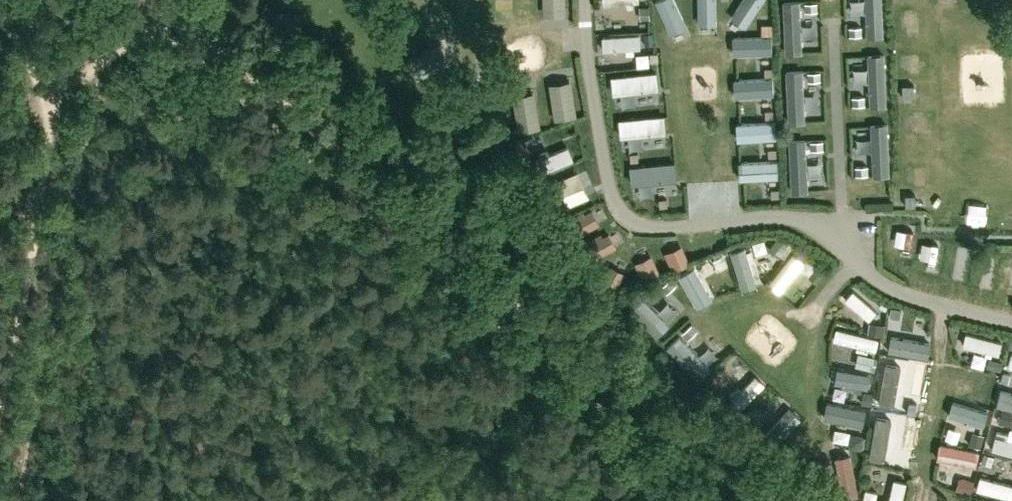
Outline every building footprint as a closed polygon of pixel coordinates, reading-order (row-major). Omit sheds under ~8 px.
[(367,14),(378,9),(374,0),(361,0),(367,14)] [(425,9),(445,5),(444,0),(423,0),(425,9)] [(555,19),(571,18),(570,0),(554,0),(555,19)] [(610,13),(646,11),(645,0),(610,0),(610,13)] [(678,32),(689,27),(677,0),(664,0),(678,32)] [(709,22),(725,21),(724,0),(708,0),(709,22)] [(743,19),(757,27),(773,0),(754,0),(743,19)] [(871,24),(872,45),(890,44),(889,23),(871,24)] [(778,37),(741,39),(741,56),(779,55),(778,37)] [(641,56),(641,38),(611,39),(612,57),(641,56)] [(909,55),(926,55),(927,42),(909,42),(909,55)] [(818,67),(817,48),(788,49),(789,68),(818,67)] [(615,90),(643,86),(641,72),(613,76),(615,90)] [(694,92),(693,76),(657,78),(658,95),(694,92)] [(777,79),(740,80),(741,98),(778,97),(777,79)] [(582,122),(580,84),(561,85),(563,123),(582,122)] [(799,106),(799,86),(790,85),(789,106),(799,106)] [(800,86),(801,106),(821,105),(820,86),(800,86)] [(699,133),(698,115),(662,118),(663,135),(699,133)] [(742,124),(743,142),(779,140),(778,122),(742,124)] [(626,140),(653,136),(651,124),(624,128),(626,140)] [(814,127),(794,128),(795,149),(815,148),(814,127)] [(869,149),(897,149),(897,129),(869,129),(869,149)] [(579,149),(555,166),(566,180),(589,163),(579,149)] [(702,155),(669,157),(670,175),(703,173),(702,155)] [(783,161),(746,162),(747,181),(773,180),(773,175),(784,174),(783,161)] [(657,175),(657,163),(630,163),(630,175),(657,175)] [(894,183),(893,165),(865,166),(866,184),(894,183)] [(794,199),(815,199),(815,179),(794,178),(794,199)] [(905,181),(904,200),(934,201),(934,182),(905,181)] [(761,259),(778,255),(775,242),(758,246),(761,259)] [(753,298),(768,294),(754,250),(739,255),(753,298)] [(675,259),(684,276),(698,269),(688,251),(675,259)] [(803,276),(819,282),(825,267),(794,255),(779,292),(795,298),(803,276)] [(710,321),(726,311),(703,272),(687,281),(710,321)] [(851,310),(879,331),(888,319),(860,298),(851,310)] [(842,351),(885,362),(889,347),(846,336),(842,351)] [(1011,353),(1011,348),(974,339),(970,356),(1009,366),(1011,353)] [(723,378),(739,364),(730,354),(714,368),(723,378)] [(970,376),(965,390),(999,402),(1004,388),(970,376)] [(963,411),(958,427),(997,439),(1002,424),(963,411)] [(842,416),(839,430),(876,437),(879,422),(842,416)] [(1011,463),(1011,451),(1001,450),(1000,462),(1011,463)] [(948,473),(989,477),(991,459),(950,455),(948,473)] [(867,467),(846,468),(847,500),(868,500),(867,467)] [(989,500),(1011,500),(1011,494),(991,490),(989,500)]
